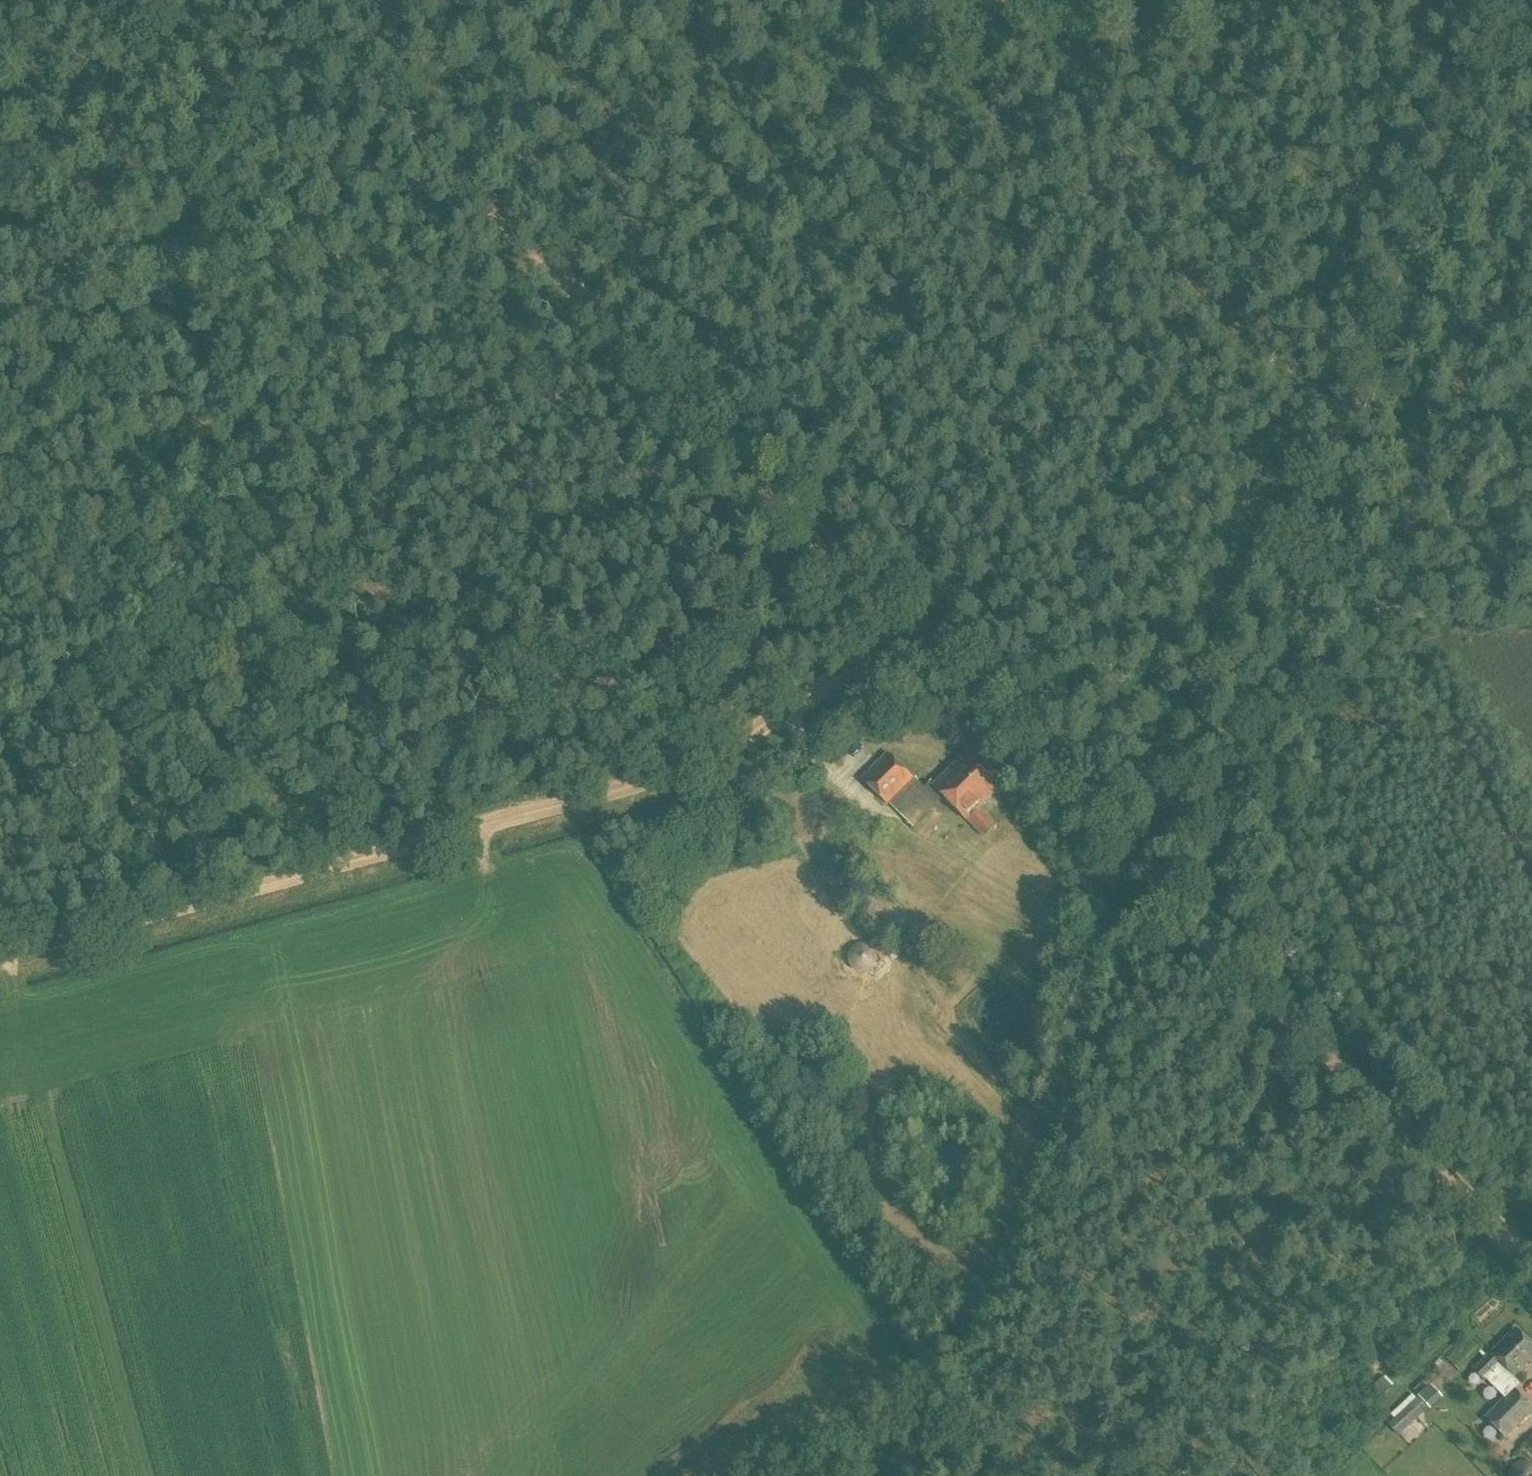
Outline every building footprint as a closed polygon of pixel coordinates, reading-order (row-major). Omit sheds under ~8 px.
[(934,784),(966,818),(984,838),(997,826),(978,806),(1002,783),(970,750),(934,784)] [(887,803),(913,778),(888,752),(862,777),(887,803)] [(867,979),(892,972),(885,947),(860,955),(867,979)] [(1490,1352),(1472,1368),(1482,1379),(1485,1376),(1504,1398),(1483,1417),(1501,1436),(1531,1409),(1513,1390),(1520,1384),(1513,1377),(1531,1359),(1531,1345),(1516,1327),(1490,1352)] [(1393,1387),(1384,1377),(1375,1386),(1384,1396),(1393,1387)] [(1430,1408),(1441,1398),(1430,1385),(1418,1395),(1419,1396),(1388,1423),(1398,1436),(1425,1411),(1429,1408),(1430,1408)]
